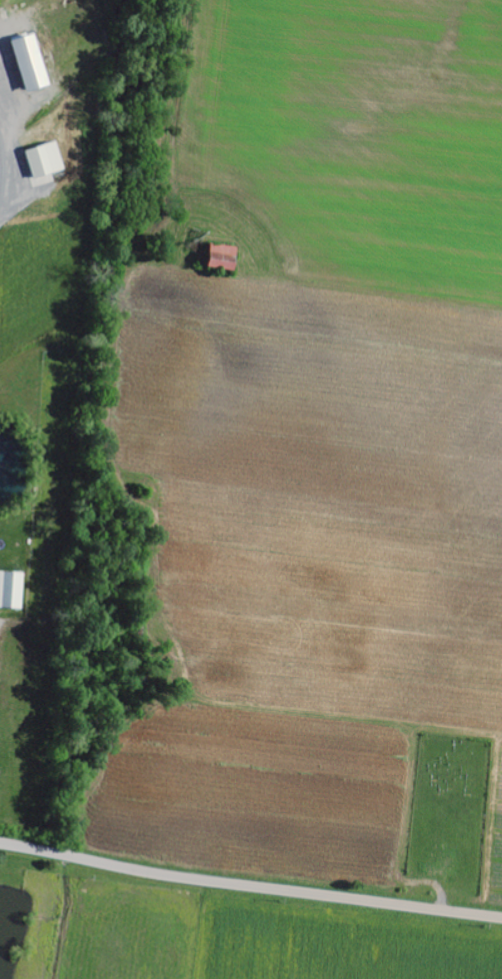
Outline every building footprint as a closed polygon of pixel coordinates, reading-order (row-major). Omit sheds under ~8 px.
[(11,42),(25,94),(49,88),(35,36),(11,42)] [(26,152),(33,180),(64,171),(57,144),(26,152)] [(55,183),(53,176),(31,181),(33,188),(55,183)] [(237,247),(211,243),(207,267),(234,271),(237,247)] [(22,609),(23,574),(0,573),(0,608),(22,609)]
